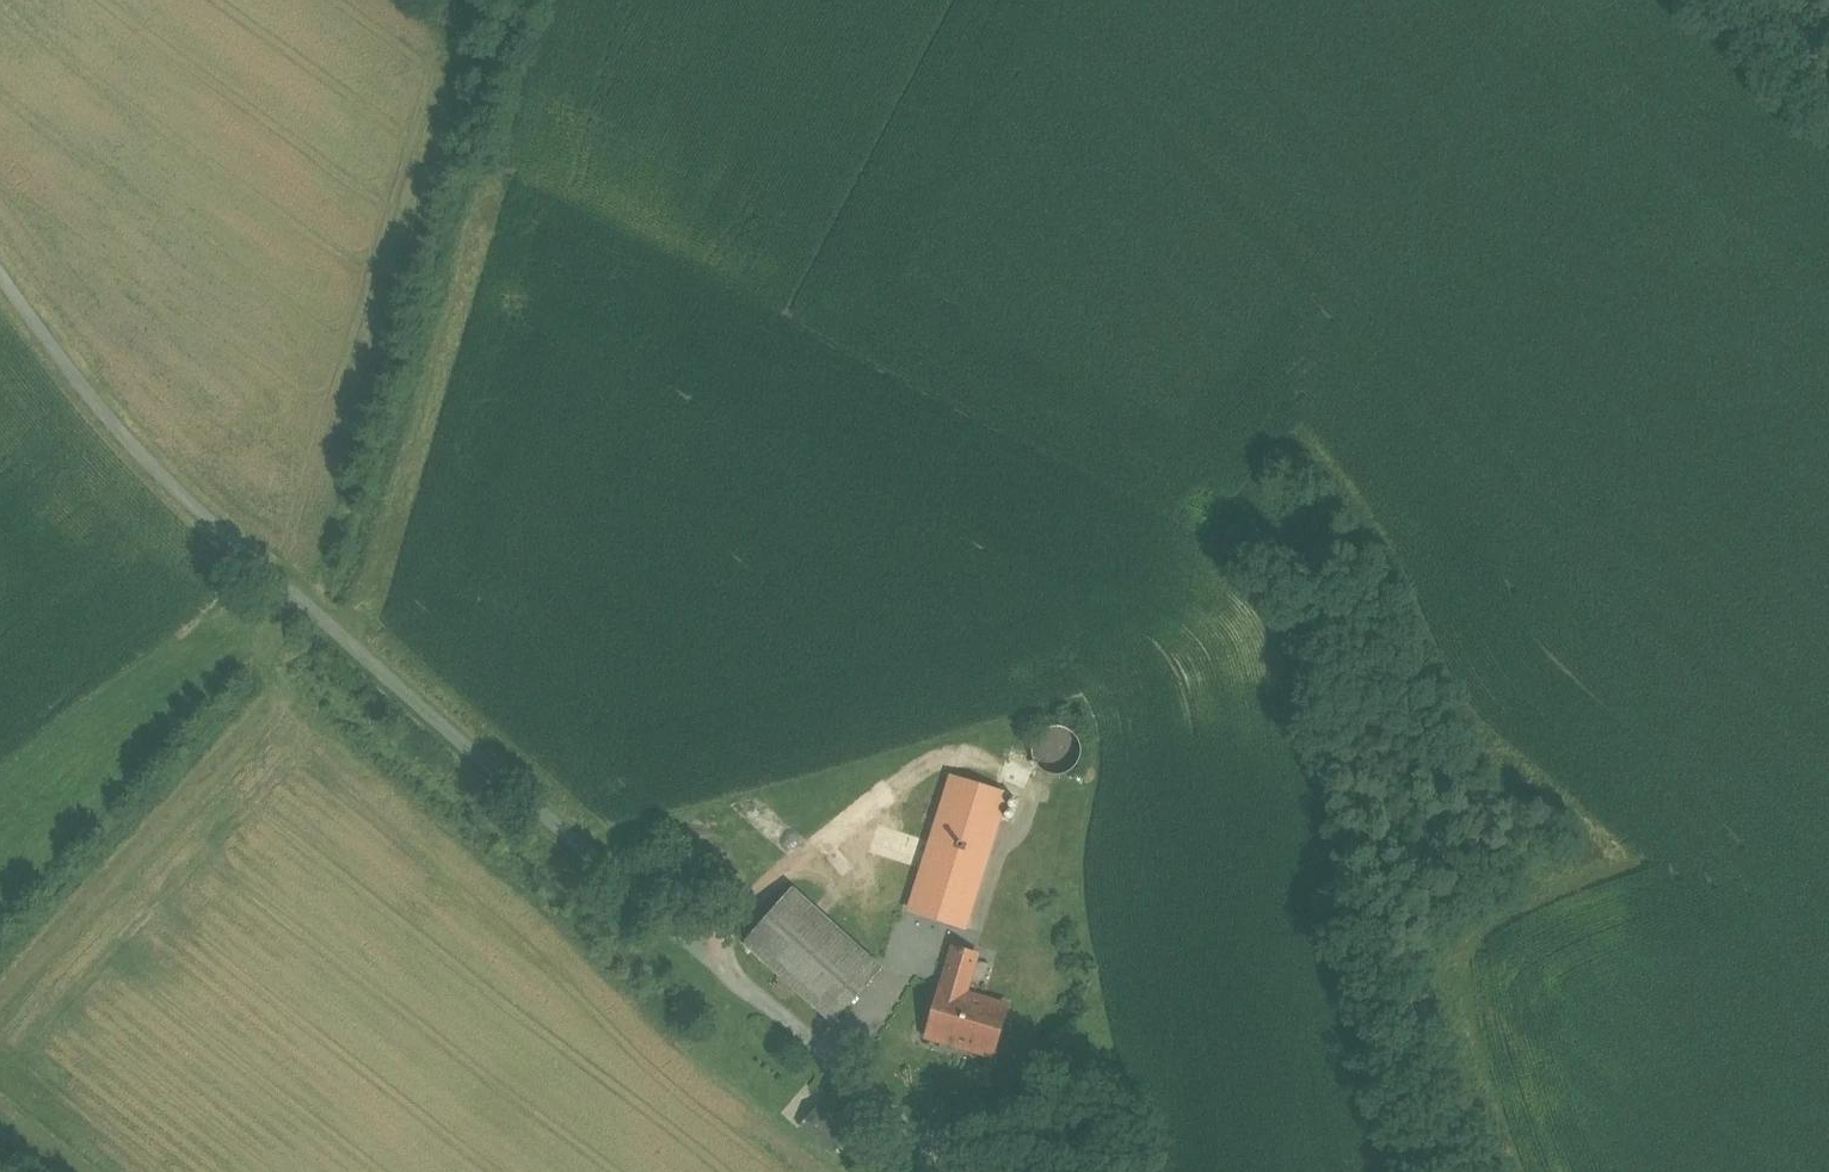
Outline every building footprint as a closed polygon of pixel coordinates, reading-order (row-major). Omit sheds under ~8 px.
[(1079,759),(1081,750),(1079,740),(1074,732),(1065,727),(1056,725),(1046,727),(1039,733),(1033,741),(1032,751),(1034,760),(1039,768),(1048,773),(1057,775),(1066,773),(1074,767),(1079,759)] [(953,778),(919,883),(918,883),(902,934),(953,949),(976,957),(1006,966),(1023,913),(972,899),(975,890),(995,896),(1000,879),(980,873),(1006,793),(953,778)] [(882,968),(792,888),(743,942),(833,1022),(882,968)] [(953,949),(942,987),(940,986),(926,1035),(952,1043),(954,1041),(973,1046),(975,1049),(993,1055),(1007,1006),(965,994),(976,957),(953,949)] [(855,1128),(823,1100),(801,1125),(833,1153),(855,1128)]
